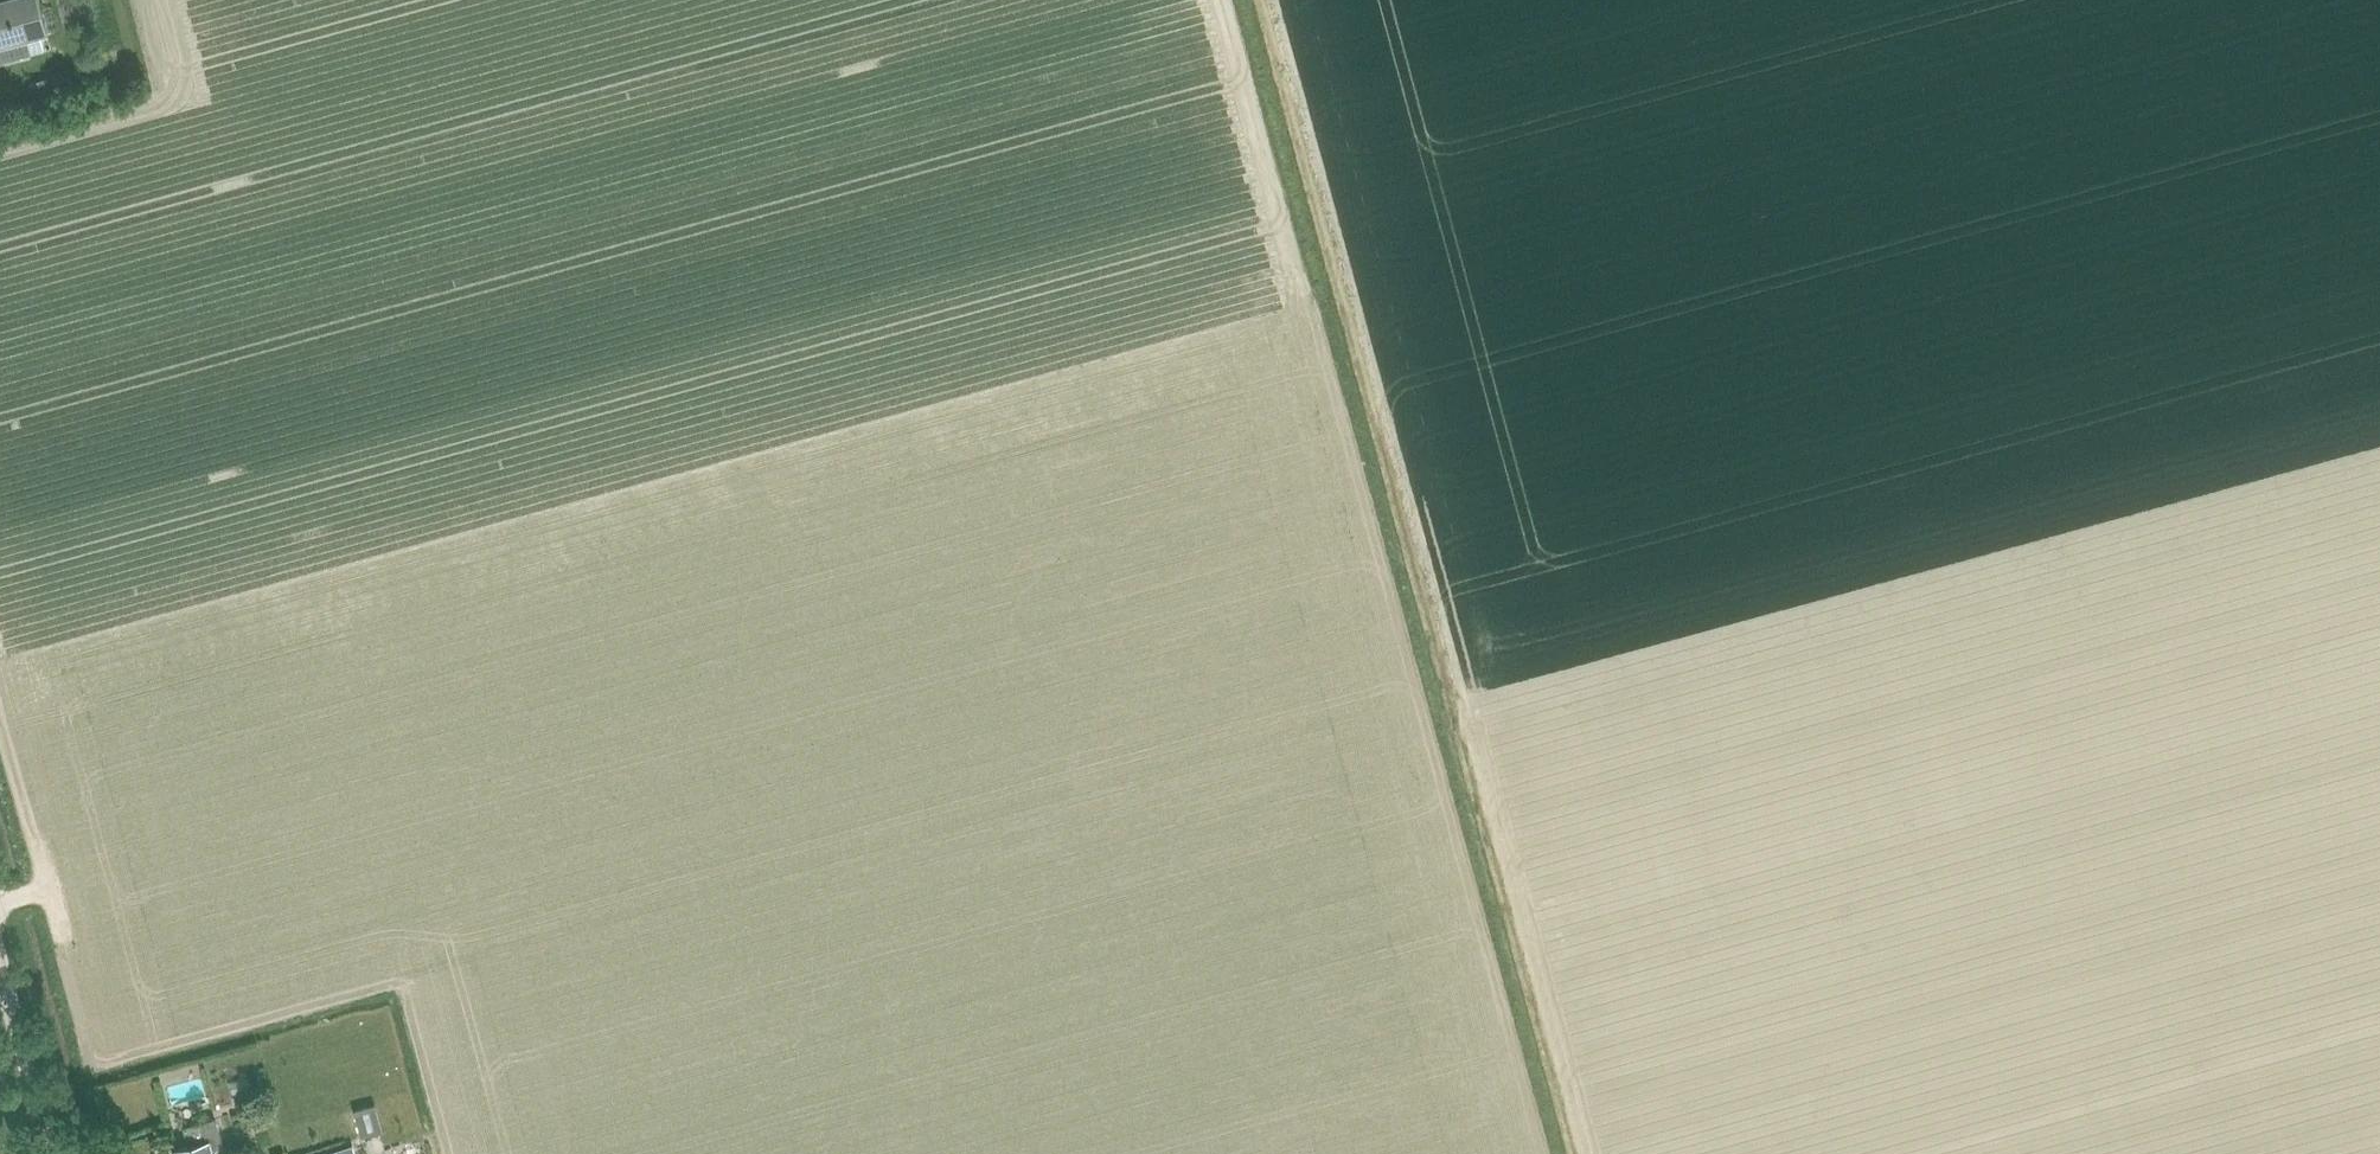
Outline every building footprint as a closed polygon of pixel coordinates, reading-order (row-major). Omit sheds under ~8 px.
[(46,33),(38,0),(0,0),(0,45),(46,33)] [(35,105),(65,98),(60,73),(29,81),(35,105)] [(176,1148),(177,1153),(223,1153),(214,1118),(183,1127),(187,1145),(176,1148)]
